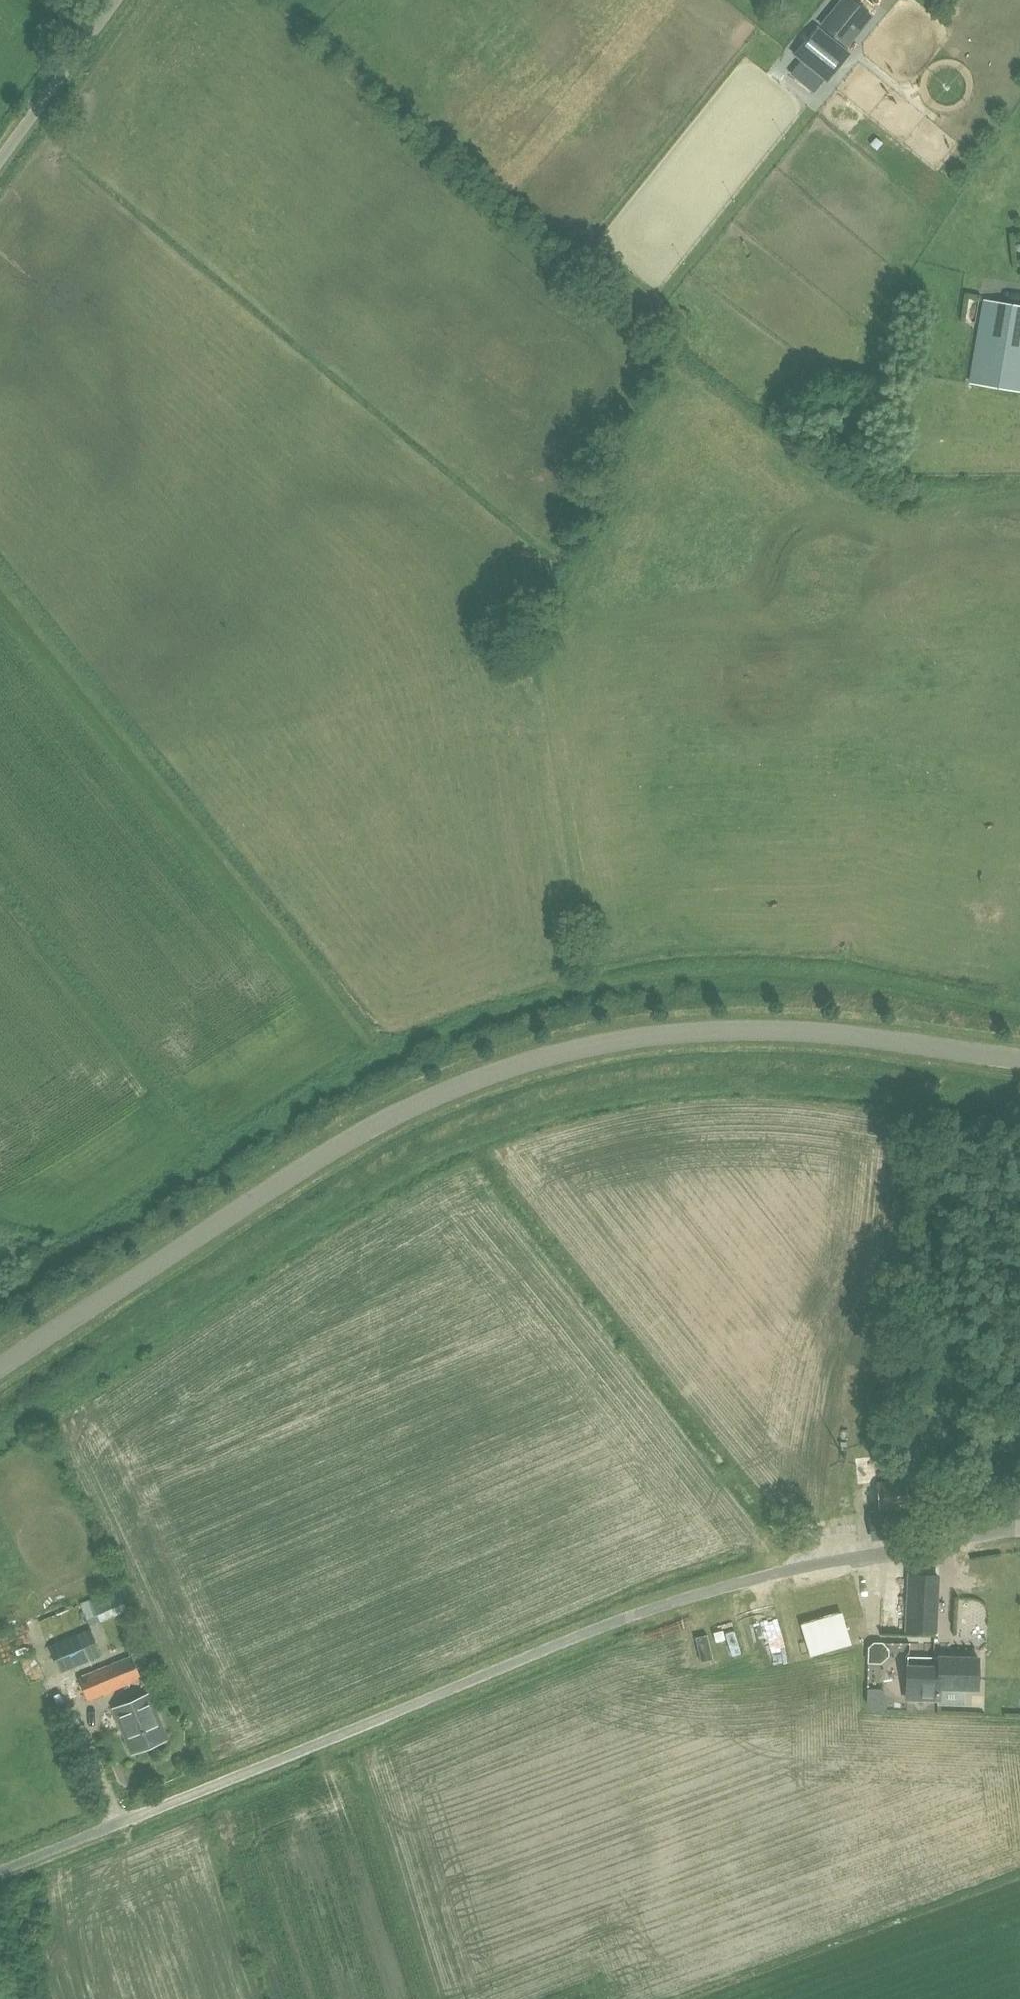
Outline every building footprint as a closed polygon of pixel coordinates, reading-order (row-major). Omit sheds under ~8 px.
[(822,26),(847,46),(871,16),(852,0),(843,0),(822,26)] [(817,26),(794,55),(827,82),(851,54),(817,26)] [(985,300),(971,383),(1019,391),(1019,306),(985,300)] [(883,1399),(874,1398),(873,1415),(882,1416),(883,1405),(883,1399)] [(885,1473),(893,1472),(892,1464),(884,1465),(885,1473)] [(874,1538),(912,1533),(906,1479),(876,1481),(879,1510),(871,1511),(874,1538)] [(39,1619),(42,1626),(50,1644),(129,1610),(119,1587),(39,1619)] [(864,1619),(874,1616),(867,1590),(805,1608),(817,1653),(870,1638),(864,1619)] [(762,1607),(719,1623),(739,1676),(762,1667),(770,1688),(820,1668),(810,1644),(778,1656),(762,1607)] [(908,1607),(908,1635),(930,1635),(930,1607),(908,1607)] [(62,1672),(104,1656),(90,1628),(51,1645),(62,1672)] [(874,1641),(868,1646),(867,1663),(868,1663),(881,1663),(889,1656),(889,1649),(883,1642),(874,1641)] [(88,1699),(142,1678),(133,1656),(79,1677),(88,1699)] [(978,1689),(979,1658),(939,1656),(939,1658),(930,1657),(930,1665),(934,1665),(934,1675),(940,1675),(940,1687),(978,1689)] [(940,1687),(940,1675),(934,1675),(934,1665),(930,1665),(930,1657),(908,1657),(907,1698),(939,1699),(939,1687),(940,1687)] [(132,1752),(168,1737),(150,1693),(114,1708),(132,1752)]
